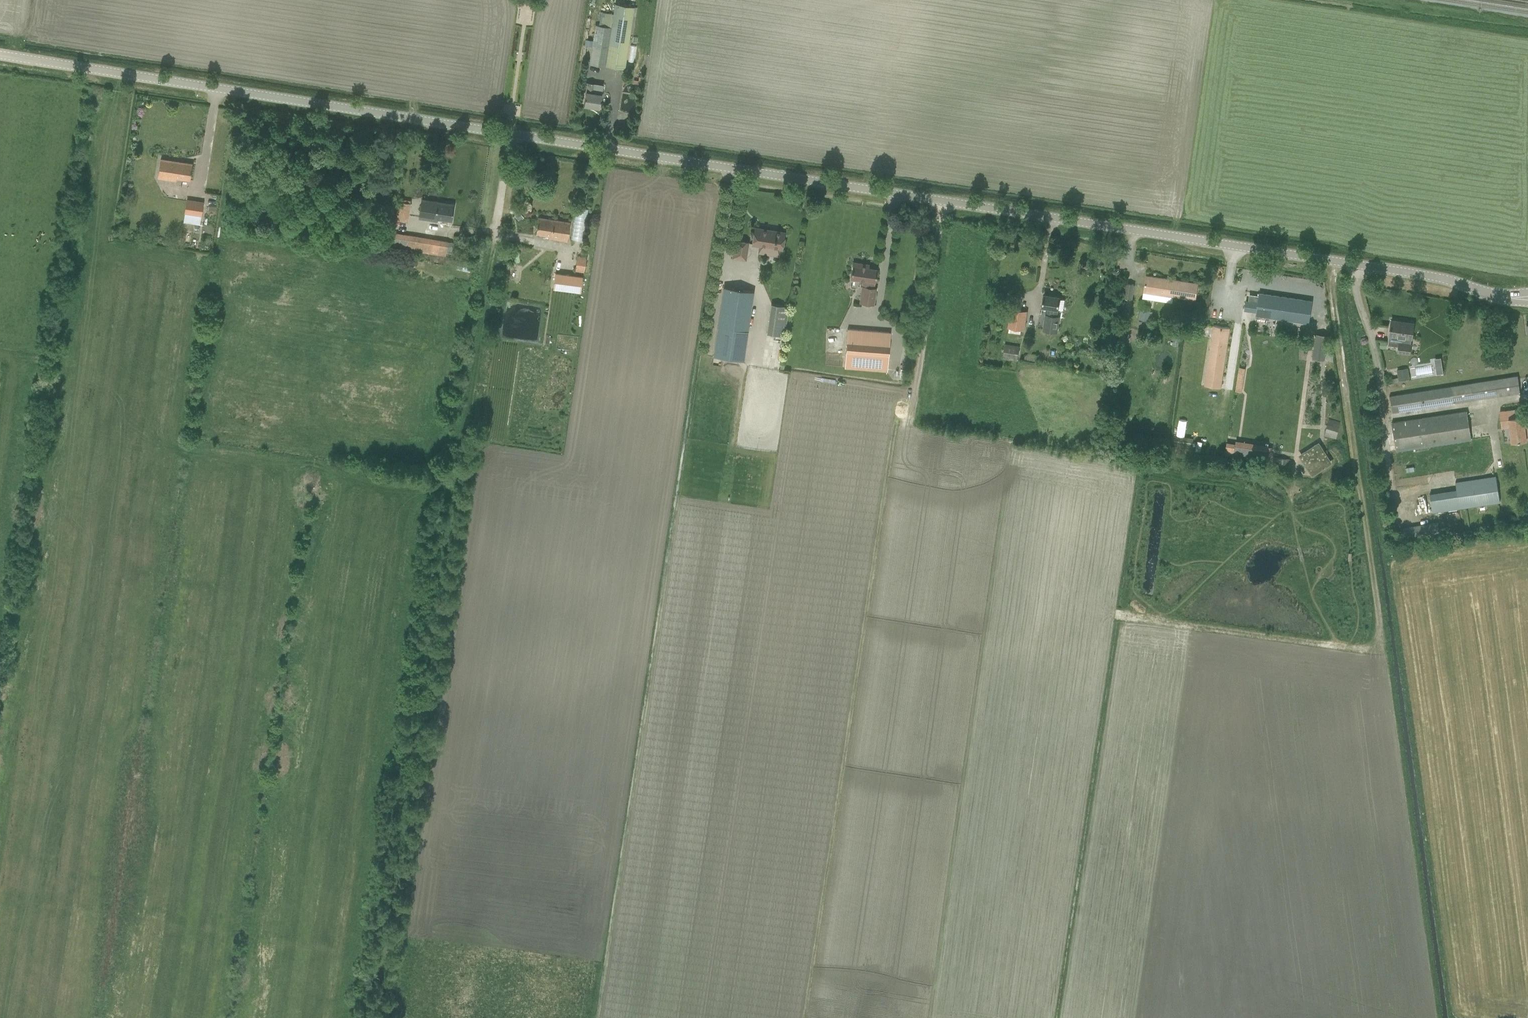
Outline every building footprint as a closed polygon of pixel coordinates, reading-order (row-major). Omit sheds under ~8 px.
[(625,69),(634,6),(615,4),(614,14),(601,12),(599,26),(596,25),(590,63),(625,69)] [(642,84),(643,77),(639,76),(638,80),(634,80),(633,83),(642,84)] [(584,105),(600,107),(602,94),(601,94),(603,85),(595,84),(584,82),(582,91),(586,92),(584,105)] [(190,180),(192,164),(161,159),(158,178),(176,180),(176,178),(190,180)] [(451,220),(454,204),(421,199),(419,218),(437,221),(438,218),(451,220)] [(184,214),(201,216),(203,202),(187,200),(184,214)] [(573,209),(572,239),(583,240),(585,210),(573,209)] [(567,241),(570,222),(538,218),(536,234),(550,236),(549,238),(567,241)] [(752,245),(782,249),(784,232),(755,228),(752,245)] [(372,229),(370,243),(446,255),(448,241),(372,229)] [(732,258),(746,259),(747,241),(732,240),(732,258)] [(587,272),(587,256),(541,254),(540,270),(587,272)] [(873,288),(874,281),(875,281),(877,269),(868,268),(869,263),(854,261),(851,278),(864,279),(860,302),(873,304),(876,288),(873,288)] [(580,292),(582,276),(555,273),(553,289),(580,292)] [(1196,300),(1198,284),(1146,276),(1144,292),(1196,300)] [(1129,317),(1132,299),(1131,299),(1134,285),(1122,283),(1121,293),(1118,310),(1122,310),(1121,316),(1129,317)] [(724,286),(713,356),(743,360),(753,291),(724,286)] [(1309,323),(1312,301),(1259,293),(1258,303),(1246,301),(1245,310),(1256,312),(1256,315),(1309,323)] [(1058,309),(1058,308),(1064,310),(1066,300),(1060,299),(1060,297),(1044,295),(1042,307),(1051,308),(1050,315),(1046,314),(1044,330),(1057,332),(1059,316),(1056,316),(1058,309)] [(769,318),(767,333),(785,336),(789,306),(776,304),(774,319),(769,318)] [(1148,320),(1150,311),(1150,309),(1141,307),(1139,319),(1148,320)] [(1011,309),(1008,327),(1024,330),(1027,311),(1011,309)] [(1412,339),(1414,322),(1392,319),(1390,336),(1404,337),(1403,343),(1399,343),(1398,352),(1410,353),(1411,344),(1412,339)] [(1221,389),(1230,328),(1214,326),(1204,386),(1221,389)] [(890,344),(890,332),(848,329),(845,367),(887,370),(890,344)] [(1316,334),(1312,358),(1324,360),(1327,336),(1316,334)] [(1002,358),(1017,360),(1019,346),(1004,344),(1002,358)] [(1240,392),(1243,367),(1238,366),(1234,391),(1240,392)] [(1397,370),(1399,381),(1410,379),(1408,369),(1397,370)] [(1518,376),(1390,396),(1392,412),(1520,392),(1518,376)] [(1526,439),(1527,439),(1527,429),(1525,429),(1523,416),(1522,409),(1499,412),(1500,420),(1509,419),(1512,441),(1526,439)] [(1392,423),(1396,450),(1471,439),(1467,411),(1392,423)] [(1329,419),(1324,436),(1336,439),(1340,422),(1329,419)] [(1225,455),(1242,458),(1244,441),(1236,440),(1235,443),(1227,442),(1225,455)] [(1317,465),(1321,463),(1325,464),(1329,463),(1329,458),(1324,456),(1324,451),(1320,449),(1320,444),(1316,442),(1312,445),(1312,450),(1308,452),(1304,450),(1300,452),(1300,457),(1305,459),(1305,464),(1309,466),(1309,470),(1313,473),(1317,470),(1317,465)] [(1287,471),(1289,459),(1275,457),(1274,461),(1279,462),(1279,464),(1274,463),(1273,469),(1287,471)] [(1454,483),(1455,490),(1430,494),(1433,512),(1438,511),(1500,502),(1496,476),(1482,478),(1471,480),(1454,483)]
